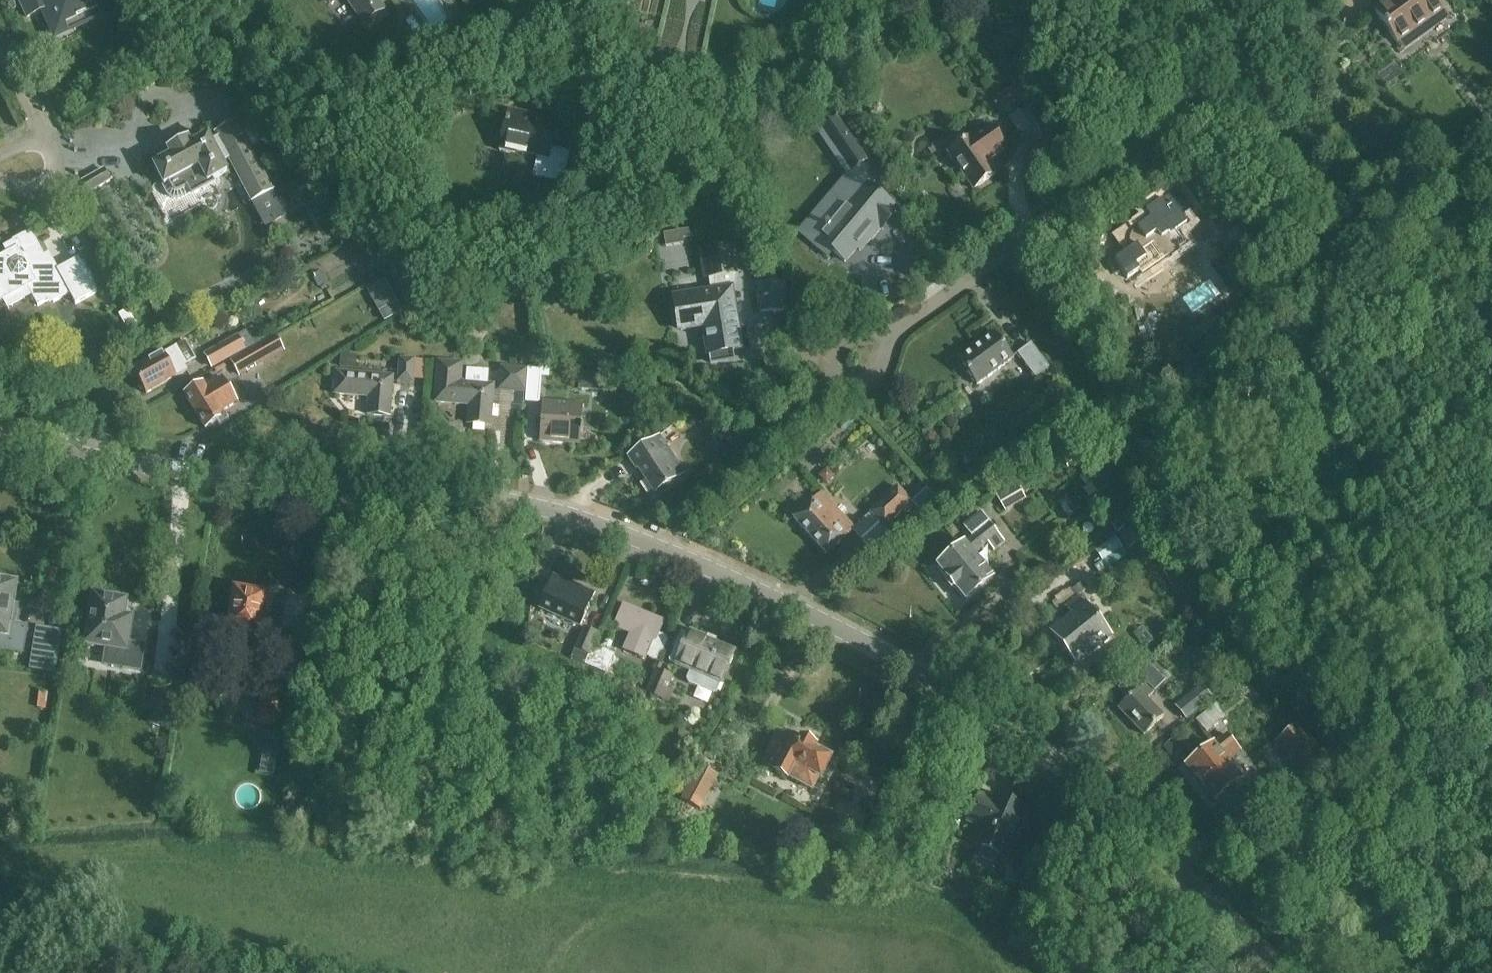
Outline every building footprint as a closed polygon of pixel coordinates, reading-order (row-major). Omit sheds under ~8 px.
[(27,17),(50,7),(59,26),(103,6),(100,0),(19,0),(27,17)] [(362,19),(380,6),(376,0),(348,0),(362,19)] [(1445,9),(1439,0),(1388,0),(1385,2),(1386,3),(1374,11),(1397,44),(1445,9)] [(1018,79),(1026,91),(1035,85),(1026,73),(1018,79)] [(996,98),(1004,109),(1024,95),(1016,85),(996,98)] [(562,184),(569,152),(550,148),(556,121),(508,111),(499,150),(514,153),(514,151),(536,156),(532,177),(562,184)] [(251,203),(273,191),(236,121),(213,134),(215,137),(210,140),(208,137),(189,147),(183,145),(175,149),(173,155),(154,166),(163,184),(167,192),(170,196),(174,198),(178,198),(183,196),(213,180),(213,179),(227,172),(222,162),(228,159),(251,203)] [(987,161),(1005,149),(989,126),(971,138),(970,137),(947,153),(973,190),(996,174),(987,161)] [(260,151),(272,179),(279,175),(267,148),(260,151)] [(81,182),(88,195),(111,182),(104,169),(81,182)] [(821,221),(806,239),(827,257),(832,252),(844,262),(861,240),(866,243),(894,209),(857,178),(831,209),(835,214),(826,225),(821,221)] [(1130,246),(1131,247),(1131,249),(1114,260),(1127,279),(1139,270),(1135,265),(1145,258),(1141,252),(1153,244),(1164,260),(1185,245),(1176,232),(1186,225),(1172,205),(1166,209),(1161,202),(1145,212),(1150,220),(1133,232),(1132,233),(1131,234),(1130,236),(1129,238),(1129,239),(1129,241),(1129,244),(1130,246)] [(61,244),(72,239),(64,220),(52,225),(61,244)] [(53,272),(31,230),(12,240),(16,248),(0,257),(0,302),(2,301),(7,310),(32,296),(37,305),(46,301),(49,304),(70,293),(75,303),(97,291),(78,258),(53,272)] [(744,352),(734,290),(737,275),(736,272),(732,247),(703,252),(707,277),(708,277),(710,290),(671,296),(673,305),(669,305),(672,326),(676,325),(677,333),(701,330),(706,358),(708,357),(710,366),(735,362),(733,353),(744,352)] [(317,276),(323,289),(334,284),(328,271),(317,276)] [(386,281),(369,291),(384,320),(403,311),(386,281)] [(759,285),(760,312),(761,312),(761,311),(771,311),(773,311),(773,310),(783,310),(783,311),(784,311),(783,284),(759,285)] [(957,360),(976,385),(1013,358),(994,333),(957,360)] [(203,355),(212,370),(246,350),(238,335),(203,355)] [(275,335),(245,352),(254,368),(284,352),(275,335)] [(144,392),(145,395),(187,372),(184,368),(197,361),(186,342),(133,372),(139,384),(137,389),(139,393),(144,392)] [(1017,353),(1035,378),(1049,368),(1031,343),(1017,353)] [(496,365),(496,353),(472,352),(472,365),(496,365)] [(412,380),(423,381),(424,365),(413,364),(414,361),(401,359),(399,382),(412,383),(412,380)] [(467,369),(466,383),(458,382),(460,363),(438,362),(435,401),(470,404),(469,421),(490,423),(494,385),(488,384),(489,371),(467,369)] [(528,391),(530,370),(516,369),(516,368),(501,367),(499,389),(528,391)] [(530,370),(528,391),(527,401),(539,402),(542,371),(530,370)] [(368,413),(389,415),(392,377),(336,373),(334,393),(369,396),(368,413)] [(212,379),(193,390),(212,425),(231,414),(228,409),(244,400),(230,375),(215,384),(212,379)] [(540,441),(579,443),(582,404),(542,401),(540,441)] [(654,492),(684,474),(662,436),(629,455),(636,468),(638,467),(654,492)] [(870,514),(855,528),(852,531),(870,550),(889,532),(882,525),(908,499),(895,485),(868,512),(870,514)] [(852,531),(855,528),(823,493),(794,520),(826,555),(852,531)] [(971,538),(936,566),(964,600),(992,577),(972,553),(985,542),(992,550),(1003,542),(989,524),(990,523),(981,512),(962,527),(971,538)] [(1118,534),(1130,525),(1123,514),(1110,523),(1118,534)] [(1130,525),(1118,534),(1128,550),(1141,542),(1130,525)] [(1095,551),(1103,562),(1122,548),(1115,537),(1095,551)] [(539,608),(582,626),(596,594),(553,576),(539,608)] [(265,596),(248,593),(247,589),(242,588),(239,592),(232,591),(225,632),(241,635),(237,661),(265,666),(268,649),(255,647),(257,638),(265,596)] [(0,591),(0,648),(38,654),(41,633),(13,629),(19,594),(0,591)] [(127,616),(130,600),(94,594),(85,646),(107,650),(105,664),(143,671),(148,644),(132,641),(136,617),(127,616)] [(1049,633),(1076,666),(1110,640),(1077,599),(1065,608),(1071,616),(1049,633)] [(647,657),(659,662),(669,639),(657,634),(663,620),(625,605),(615,628),(631,634),(626,648),(647,657)] [(586,663),(599,633),(586,628),(573,658),(586,663)] [(681,632),(668,662),(674,665),(674,666),(689,673),(685,680),(688,685),(712,694),(716,693),(720,683),(722,678),(731,682),(736,671),(727,667),(734,653),(735,650),(715,642),(716,640),(706,636),(706,637),(689,629),(686,634),(681,632)] [(599,633),(586,663),(607,673),(615,654),(594,645),(599,633)] [(1170,684),(1184,700),(1211,677),(1197,661),(1170,684)] [(648,692),(664,699),(673,679),(657,672),(648,692)] [(1117,709),(1143,736),(1163,717),(1148,700),(1153,695),(1147,689),(1151,685),(1147,681),(1117,709)] [(173,696),(155,693),(152,709),(151,715),(169,718),(173,696)] [(1177,709),(1186,720),(1206,704),(1197,693),(1177,709)] [(254,724),(268,727),(272,703),(258,700),(254,724)] [(1297,723),(1273,742),(1302,776),(1329,756),(1297,723)] [(277,753),(280,736),(262,733),(259,750),(277,753)] [(1185,769),(1211,803),(1241,780),(1222,756),(1234,746),(1226,736),(1185,769)] [(799,741),(798,742),(791,739),(787,746),(774,739),(766,753),(768,754),(762,765),(788,779),(789,777),(811,789),(817,779),(818,780),(830,758),(815,750),(815,749),(811,747),(813,743),(806,739),(803,743),(799,741)] [(701,748),(695,764),(715,773),(722,756),(701,748)] [(679,801),(698,811),(716,775),(697,766),(679,801)] [(996,798),(993,803),(979,797),(968,821),(983,827),(975,844),(981,847),(978,853),(980,858),(992,863),(997,861),(999,855),(1004,857),(1013,839),(1015,840),(1022,825),(1019,824),(1025,811),(996,798)]
